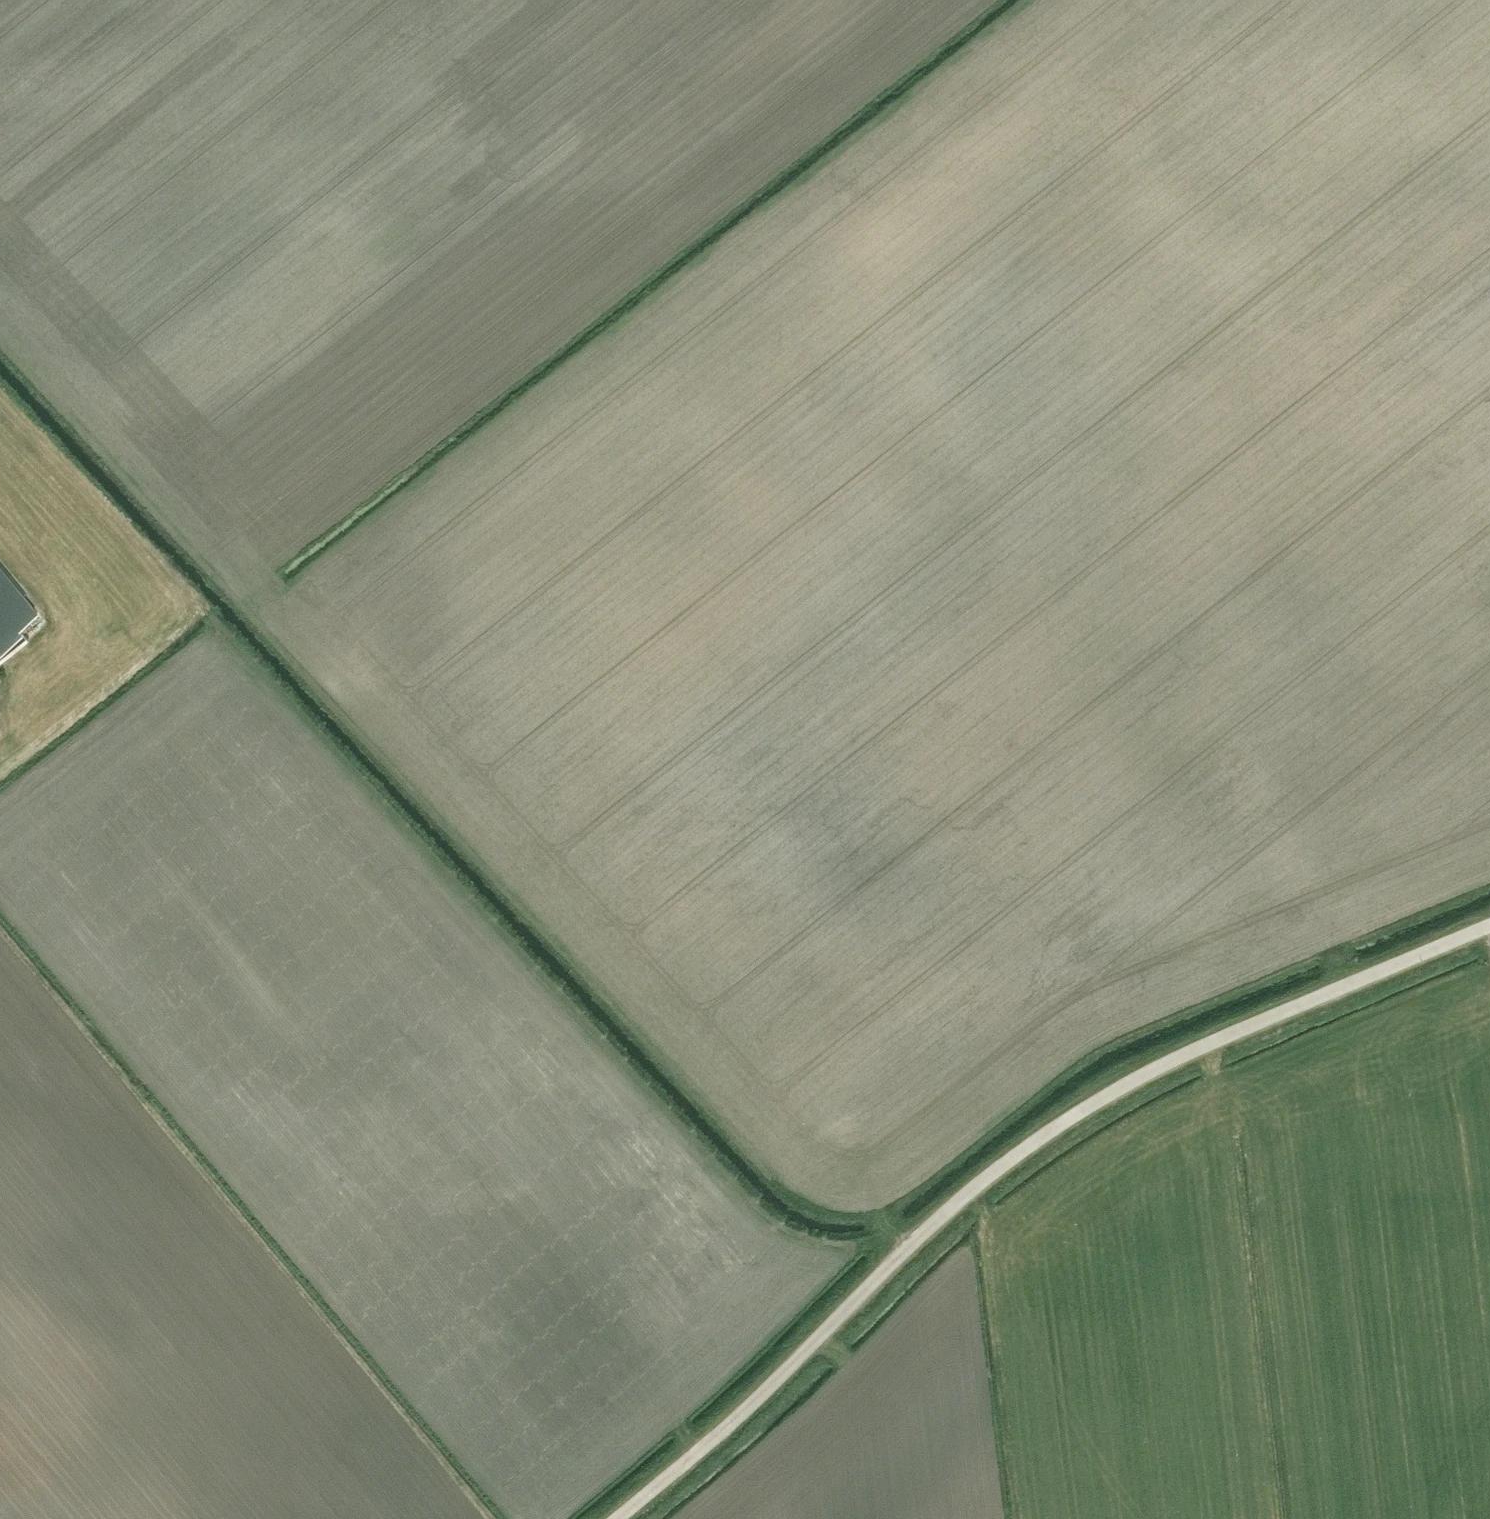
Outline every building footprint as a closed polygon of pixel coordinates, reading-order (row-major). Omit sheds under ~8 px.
[(28,638),(20,627),(38,612),(0,566),(0,661),(28,638)]
